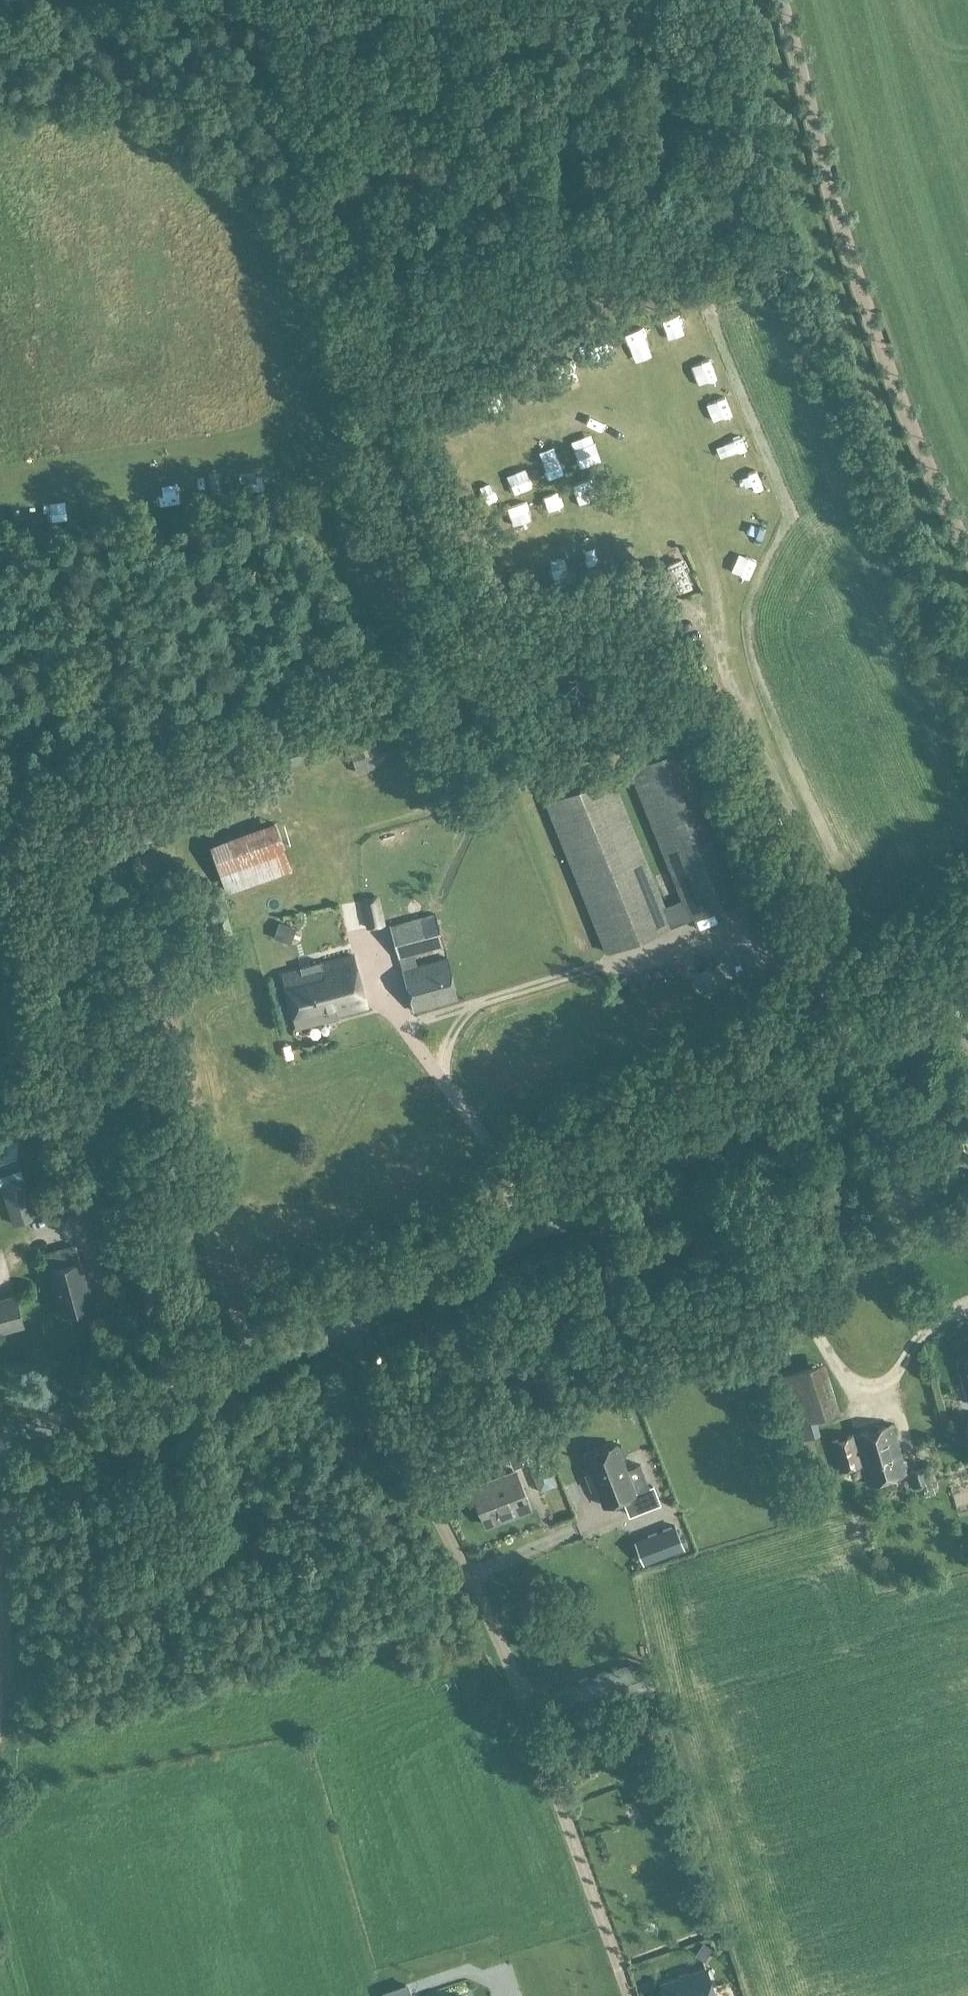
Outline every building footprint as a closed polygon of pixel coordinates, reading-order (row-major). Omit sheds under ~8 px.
[(725,390),(706,398),(715,419),(734,411),(725,390)] [(755,491),(765,487),(755,465),(746,470),(755,491)] [(689,588),(677,560),(664,566),(677,594),(689,588)] [(682,923),(757,892),(697,743),(696,741),(679,747),(675,738),(653,747),(657,757),(628,768),(681,900),(674,903),(682,923)] [(612,774),(545,801),(606,954),(682,923),(674,903),(666,906),(612,774)] [(283,852),(274,824),(210,845),(220,874),(283,852)] [(380,896),(361,899),(367,929),(386,924),(380,896)] [(436,913),(391,925),(400,958),(444,946),(436,913)] [(215,919),(220,937),(232,933),(227,916),(215,919)] [(273,938),(290,944),(296,928),(279,922),(273,938)] [(354,955),(282,974),(297,1027),(329,1018),(328,1015),(368,1005),(354,955)] [(447,960),(403,972),(414,1012),(458,1001),(447,960)] [(19,1133),(0,1137),(0,1158),(23,1153),(19,1133)] [(97,1193),(104,1182),(110,1172),(93,1163),(88,1173),(81,1186),(97,1193)] [(12,1171),(0,1175),(0,1190),(12,1225),(33,1218),(17,1169),(12,1171)] [(80,1261),(50,1270),(62,1315),(93,1306),(80,1261)] [(8,1327),(8,1329),(23,1325),(15,1296),(0,1300),(0,1329),(8,1327)] [(824,1360),(776,1375),(810,1490),(826,1486),(811,1435),(819,1432),(816,1417),(841,1409),(824,1360)] [(960,1363),(967,1393),(967,1361),(960,1363)] [(853,1436),(862,1464),(868,1485),(907,1472),(892,1424),(853,1436)] [(501,1443),(481,1451),(487,1469),(509,1461),(512,1470),(528,1464),(527,1461),(536,1458),(526,1431),(500,1441),(501,1443)] [(862,1464),(853,1436),(852,1435),(831,1441),(840,1472),(862,1464)] [(616,1444),(585,1456),(591,1471),(586,1473),(592,1487),(596,1486),(604,1505),(623,1498),(629,1514),(659,1503),(653,1486),(635,1493),(616,1444)] [(527,1461),(528,1464),(538,1492),(555,1486),(543,1455),(536,1458),(527,1461)] [(932,1463),(909,1471),(914,1487),(921,1484),(923,1491),(939,1486),(932,1463)] [(529,1510),(515,1471),(471,1489),(485,1527),(529,1510)] [(648,1525),(661,1522),(658,1510),(645,1513),(648,1525)] [(651,1534),(659,1558),(684,1548),(675,1525),(651,1534)] [(632,1663),(555,1689),(565,1718),(655,1687),(648,1667),(634,1671),(632,1663)] [(661,1985),(665,1995),(716,1995),(707,1969),(661,1985)] [(382,1992),(383,1995),(411,1995),(407,1984),(383,1992),(382,1992)]
